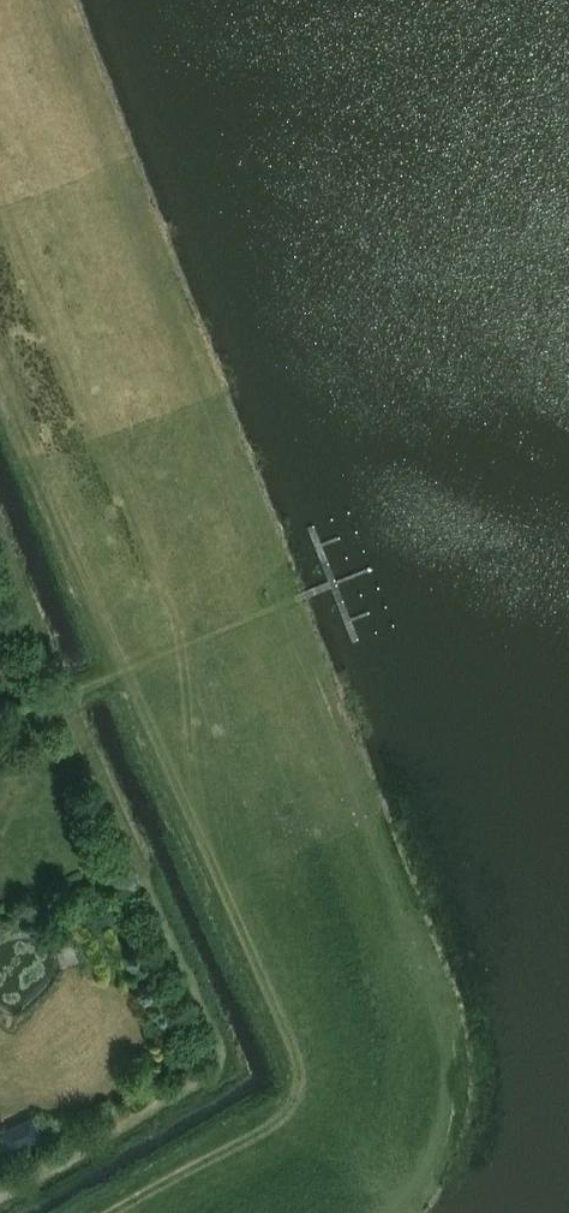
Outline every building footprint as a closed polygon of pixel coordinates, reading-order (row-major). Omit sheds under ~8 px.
[(16,1123),(26,1143),(43,1135),(32,1115),(16,1123)]
